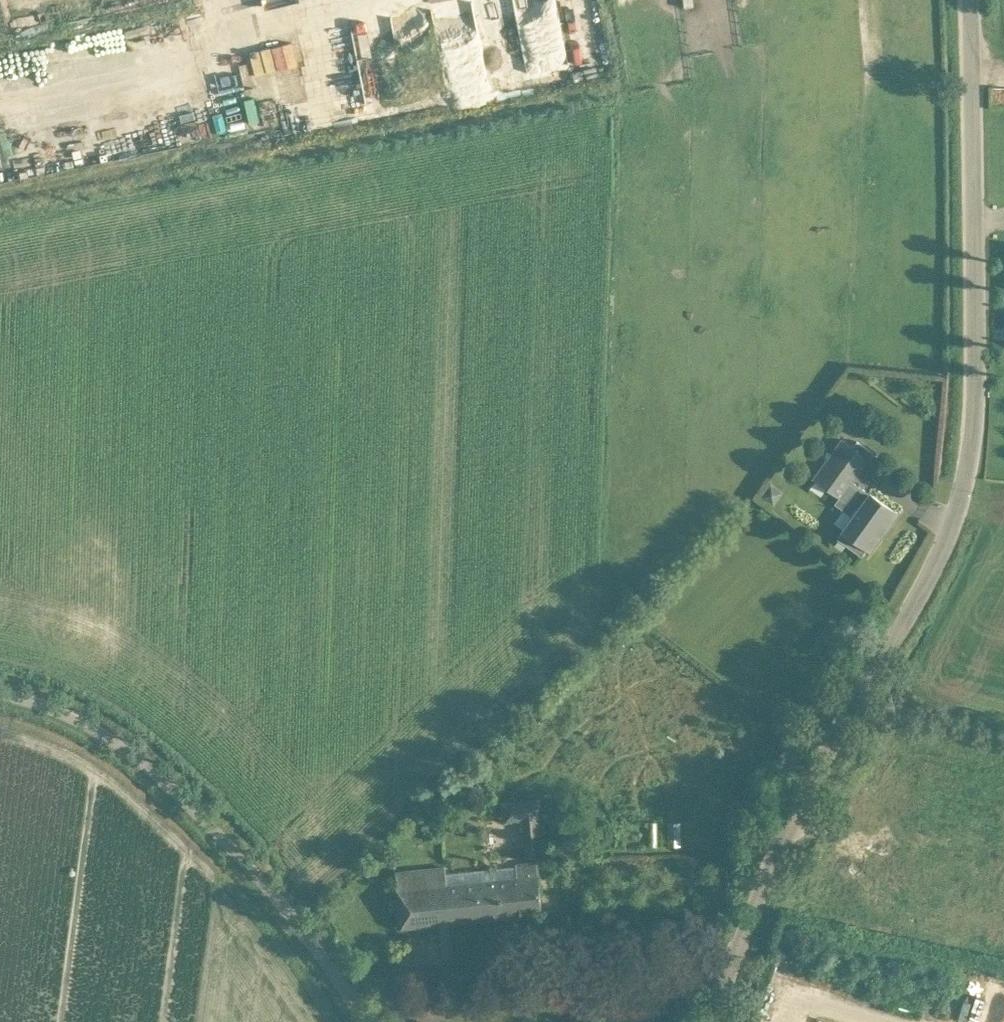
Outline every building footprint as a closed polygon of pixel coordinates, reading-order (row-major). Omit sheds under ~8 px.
[(843,530),(854,538),(870,550),(897,513),(870,493),(869,494),(852,481),(868,458),(842,439),(814,478),(840,497),(841,495),(859,508),(843,530)] [(521,821),(524,857),(545,856),(540,797),(501,800),(503,822),(521,821)] [(445,867),(415,870),(395,872),(401,927),(542,912),(536,862),(515,864),(516,876),(488,879),(487,868),(445,873),(445,867)]
